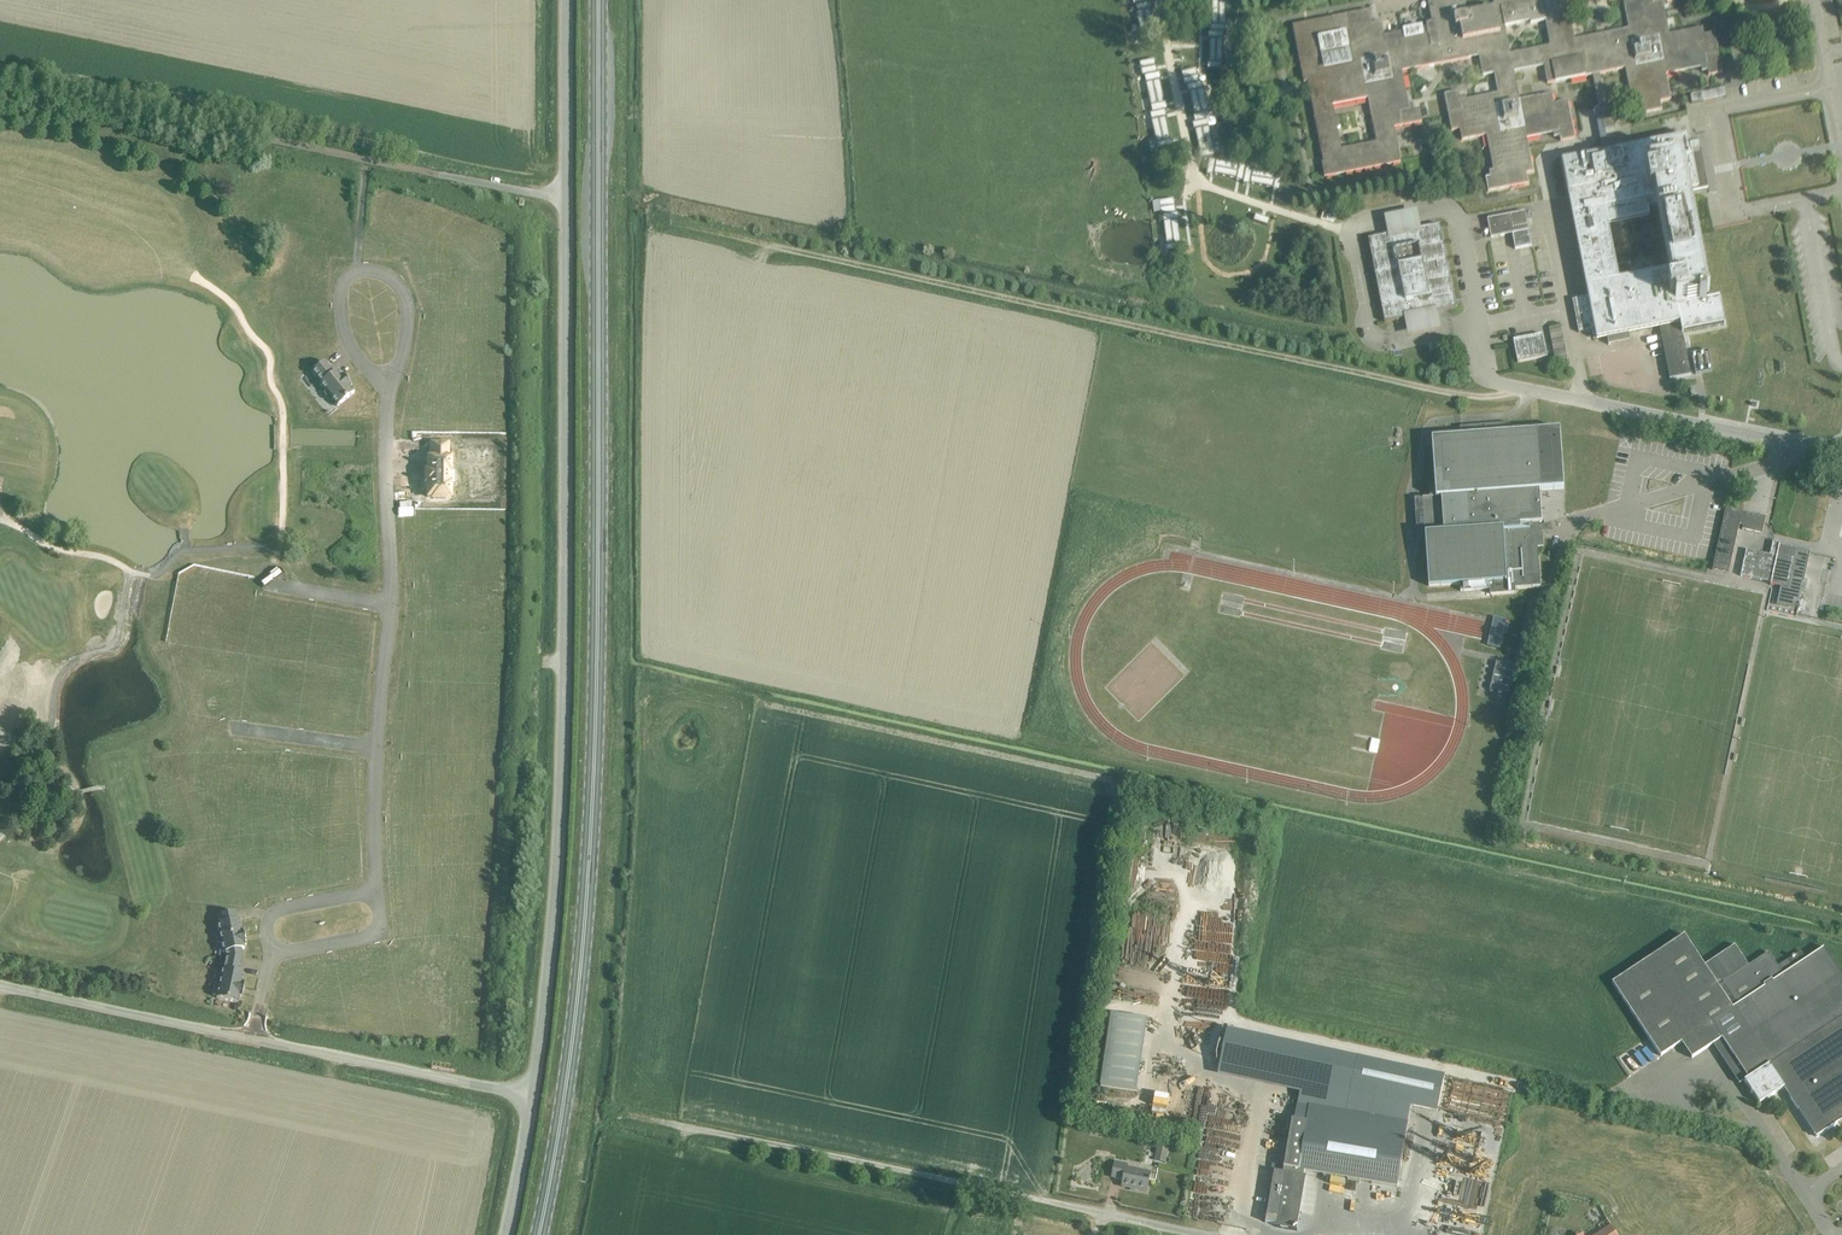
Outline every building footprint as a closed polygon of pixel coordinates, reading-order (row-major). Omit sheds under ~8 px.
[(1210,2),(1211,2),(1211,13),(1226,13),(1226,0),(1210,0),(1210,2)] [(1403,105),(1400,90),(1404,90),(1402,77),(1401,71),(1468,58),(1478,56),(1482,76),(1493,73),(1497,93),(1491,94),(1492,94),(1479,97),(1480,101),(1465,104),(1464,96),(1459,97),(1458,91),(1443,93),(1451,130),(1459,128),(1461,139),(1486,134),(1489,147),(1493,146),(1498,169),(1489,171),(1490,176),(1485,177),(1488,191),(1528,183),(1526,172),(1533,171),(1526,138),(1539,135),(1538,131),(1552,128),(1554,136),(1559,135),(1560,140),(1574,138),(1567,101),(1553,103),(1551,93),(1518,100),(1512,71),(1543,65),(1546,84),(1592,75),(1600,115),(1599,115),(1602,129),(1613,127),(1618,150),(1635,146),(1630,123),(1619,126),(1615,104),(1604,106),(1598,73),(1624,68),(1627,81),(1631,80),(1634,95),(1640,94),(1641,98),(1631,100),(1634,115),(1661,110),(1659,101),(1670,99),(1665,74),(1678,72),(1677,68),(1700,63),(1701,71),(1706,70),(1707,75),(1721,73),(1713,32),(1703,35),(1701,28),(1668,34),(1666,21),(1661,22),(1658,8),(1666,6),(1665,1),(1670,0),(1633,0),(1633,1),(1622,3),(1627,29),(1573,40),(1565,0),(1492,0),(1494,9),(1463,15),(1460,1),(1437,6),(1437,5),(1431,6),(1434,22),(1425,23),(1425,27),(1383,35),(1381,22),(1371,24),(1368,10),(1291,25),(1303,83),(1311,81),(1312,87),(1308,88),(1314,117),(1323,162),(1321,162),(1324,177),(1400,161),(1393,127),(1421,121),(1418,107),(1412,108),(1411,103),(1403,105)] [(1148,3),(1135,5),(1138,23),(1153,21),(1151,2),(1148,3)] [(1211,25),(1210,25),(1210,32),(1223,32),(1225,32),(1226,13),(1211,13),(1211,25)] [(1153,21),(1138,23),(1141,42),(1156,40),(1153,21)] [(1210,32),(1207,32),(1207,39),(1209,39),(1209,51),(1223,51),(1223,32),(1210,32)] [(1208,62),(1207,62),(1207,70),(1223,70),(1223,51),(1209,51),(1208,62)] [(1154,59),(1139,62),(1142,76),(1144,76),(1157,73),(1154,59)] [(1196,68),(1181,72),(1184,86),(1186,85),(1199,82),(1196,68)] [(1157,73),(1144,76),(1148,94),(1162,91),(1160,80),(1161,79),(1159,72),(1157,73)] [(1199,82),(1186,85),(1188,92),(1189,92),(1192,103),(1206,100),(1202,82),(1199,82)] [(1162,91),(1148,94),(1152,113),(1165,110),(1167,109),(1166,102),(1165,102),(1162,91)] [(1691,104),(1703,102),(1701,93),(1690,95),(1691,104)] [(1206,100),(1192,103),(1194,115),(1193,115),(1195,122),(1207,119),(1210,119),(1206,100)] [(1425,108),(1419,110),(1420,117),(1427,116),(1425,108)] [(1152,113),(1150,113),(1154,131),(1168,128),(1165,117),(1166,117),(1165,110),(1152,113)] [(1195,122),(1192,123),(1193,130),(1195,129),(1197,141),(1211,137),(1207,119),(1195,122)] [(1168,128),(1154,131),(1158,150),(1173,146),(1171,139),(1170,140),(1168,128)] [(1714,161),(1710,137),(1696,139),(1697,147),(1689,148),(1687,136),(1635,146),(1618,150),(1561,161),(1588,296),(1572,299),(1578,332),(1594,329),(1596,339),(1659,326),(1669,379),(1690,375),(1682,333),(1724,324),(1719,298),(1708,300),(1687,191),(1698,189),(1695,177),(1701,176),(1700,173),(1700,170),(1694,171),(1691,155),(1702,153),(1704,163),(1714,161)] [(1211,137),(1197,141),(1200,152),(1199,152),(1200,159),(1215,156),(1211,137)] [(1209,159),(1206,174),(1213,176),(1213,174),(1225,176),(1227,162),(1209,159)] [(1227,162),(1225,176),(1236,179),(1236,180),(1243,181),(1245,168),(1246,166),(1227,162)] [(1243,181),(1243,184),(1250,185),(1250,184),(1261,186),(1264,172),(1245,168),(1243,181)] [(1264,172),(1261,186),(1273,188),(1272,189),(1279,190),(1282,175),(1264,172)] [(1174,199),(1158,201),(1160,215),(1163,215),(1176,213),(1174,199)] [(1486,218),(1490,237),(1511,233),(1514,248),(1531,245),(1524,211),(1486,218)] [(1176,213),(1163,215),(1165,233),(1179,231),(1178,220),(1179,220),(1178,213),(1176,213)] [(1440,224),(1368,238),(1384,322),(1456,308),(1440,224)] [(1179,231),(1165,233),(1167,252),(1183,250),(1182,243),(1181,243),(1179,231)] [(1565,356),(1566,356),(1560,326),(1549,328),(1554,350),(1563,348),(1565,356)] [(1542,334),(1513,340),(1517,362),(1546,356),(1542,334)] [(1695,374),(1711,371),(1707,350),(1691,354),(1695,374)] [(324,363),(311,372),(320,384),(319,385),(326,392),(323,394),(328,401),(331,399),(332,400),(337,407),(354,393),(349,388),(351,387),(342,376),(340,377),(336,371),(333,374),(324,363)] [(1425,534),(1428,586),(1460,584),(1460,591),(1489,589),(1490,594),(1515,592),(1515,588),(1540,586),(1537,547),(1543,547),(1543,541),(1542,533),(1540,533),(1539,523),(1542,523),(1539,490),(1563,488),(1559,429),(1510,433),(1509,423),(1460,427),(1460,436),(1431,438),(1436,497),(1417,498),(1420,534),(1425,534)] [(448,446),(432,445),(432,446),(433,454),(430,454),(430,463),(426,464),(426,474),(430,474),(430,483),(436,483),(436,485),(447,485),(447,483),(450,483),(450,474),(447,474),(448,465),(450,466),(451,456),(448,456),(448,446)] [(1712,569),(1728,573),(1739,524),(1742,524),(1742,529),(1762,533),(1765,517),(1725,508),(1712,569)] [(1746,549),(1740,575),(1770,582),(1770,584),(1781,586),(1778,598),(1796,602),(1799,602),(1810,551),(1796,548),(1779,544),(1780,542),(1773,541),(1770,554),(1746,549)] [(1506,619),(1493,617),(1487,645),(1499,648),(1506,619)] [(1492,679),(1490,689),(1501,692),(1508,694),(1514,666),(1496,662),(1495,667),(1493,672),(1493,676),(1492,679)] [(1372,739),(1369,751),(1375,753),(1377,753),(1379,741),(1378,740),(1372,739)] [(364,800),(366,775),(356,774),(355,799),(364,800)] [(1229,833),(1228,839),(1240,842),(1241,836),(1229,833)] [(1226,873),(1237,873),(1236,845),(1225,846),(1226,873)] [(1212,930),(1215,914),(1200,911),(1197,927),(1212,930)] [(217,943),(220,943),(222,954),(224,953),(225,958),(241,955),(240,950),(244,949),(244,947),(245,946),(242,932),(241,932),(238,921),(236,921),(234,913),(218,916),(220,924),(217,925),(218,933),(215,934),(217,943)] [(1612,983),(1647,1037),(1660,1056),(1681,1042),(1692,1058),(1722,1038),(1748,1078),(1744,1081),(1759,1104),(1774,1093),(1783,1088),(1816,1137),(1841,1120),(1841,976),(1824,948),(1803,961),(1800,957),(1803,955),(1800,951),(1777,966),(1768,953),(1748,966),(1734,945),(1704,965),(1684,935),(1612,983)] [(1212,953),(1211,942),(1196,942),(1196,953),(1212,953)] [(216,996),(216,999),(237,1003),(239,997),(241,998),(244,984),(241,984),(243,974),(239,974),(242,959),(241,955),(225,958),(223,970),(222,970),(218,987),(214,986),(212,996),(216,996)] [(1138,1094),(1149,1023),(1113,1017),(1101,1087),(1138,1094)] [(1179,1041),(1184,1055),(1196,1050),(1191,1037),(1179,1041)] [(1292,1119),(1283,1166),(1305,1170),(1397,1187),(1412,1106),(1419,1071),(1309,1047),(1299,1092),(1297,1104),(1294,1120),(1292,1119)] [(1158,1146),(1156,1154),(1167,1156),(1168,1148),(1158,1146)] [(1273,1158),(1270,1171),(1274,1171),(1282,1173),(1283,1166),(1278,1165),(1279,1159),(1273,1158)] [(1146,1192),(1150,1173),(1126,1168),(1127,1164),(1115,1162),(1112,1177),(1123,1180),(1122,1187),(1146,1192)] [(1274,1171),(1265,1222),(1277,1224),(1276,1227),(1296,1231),(1306,1177),(1304,1177),(1305,1170),(1283,1166),(1282,1173),(1274,1171)] [(1611,1226),(1597,1234),(1618,1234),(1611,1226)]
